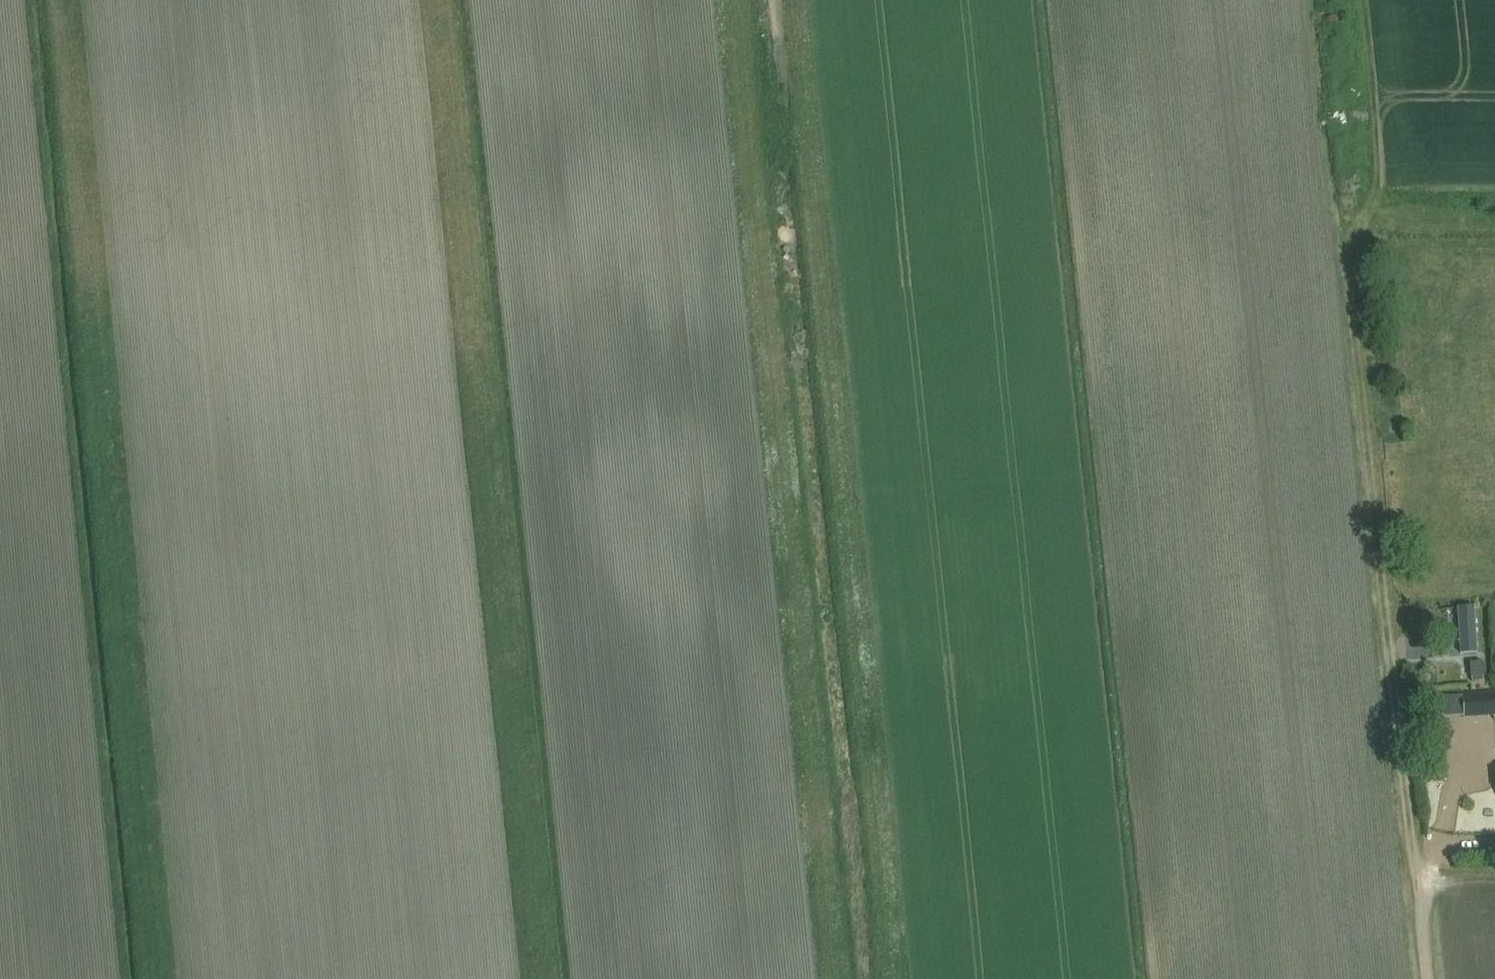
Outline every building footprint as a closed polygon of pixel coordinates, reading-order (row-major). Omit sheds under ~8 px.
[(1474,608),(1458,610),(1461,653),(1477,652),(1474,608)] [(1484,678),(1483,663),(1471,664),(1472,678),(1484,678)] [(1463,719),(1443,721),(1447,776),(1466,775),(1465,759),(1483,757),(1481,731),(1464,732),(1463,719)] [(1487,777),(1491,817),(1494,817),(1494,777),(1487,777)]
